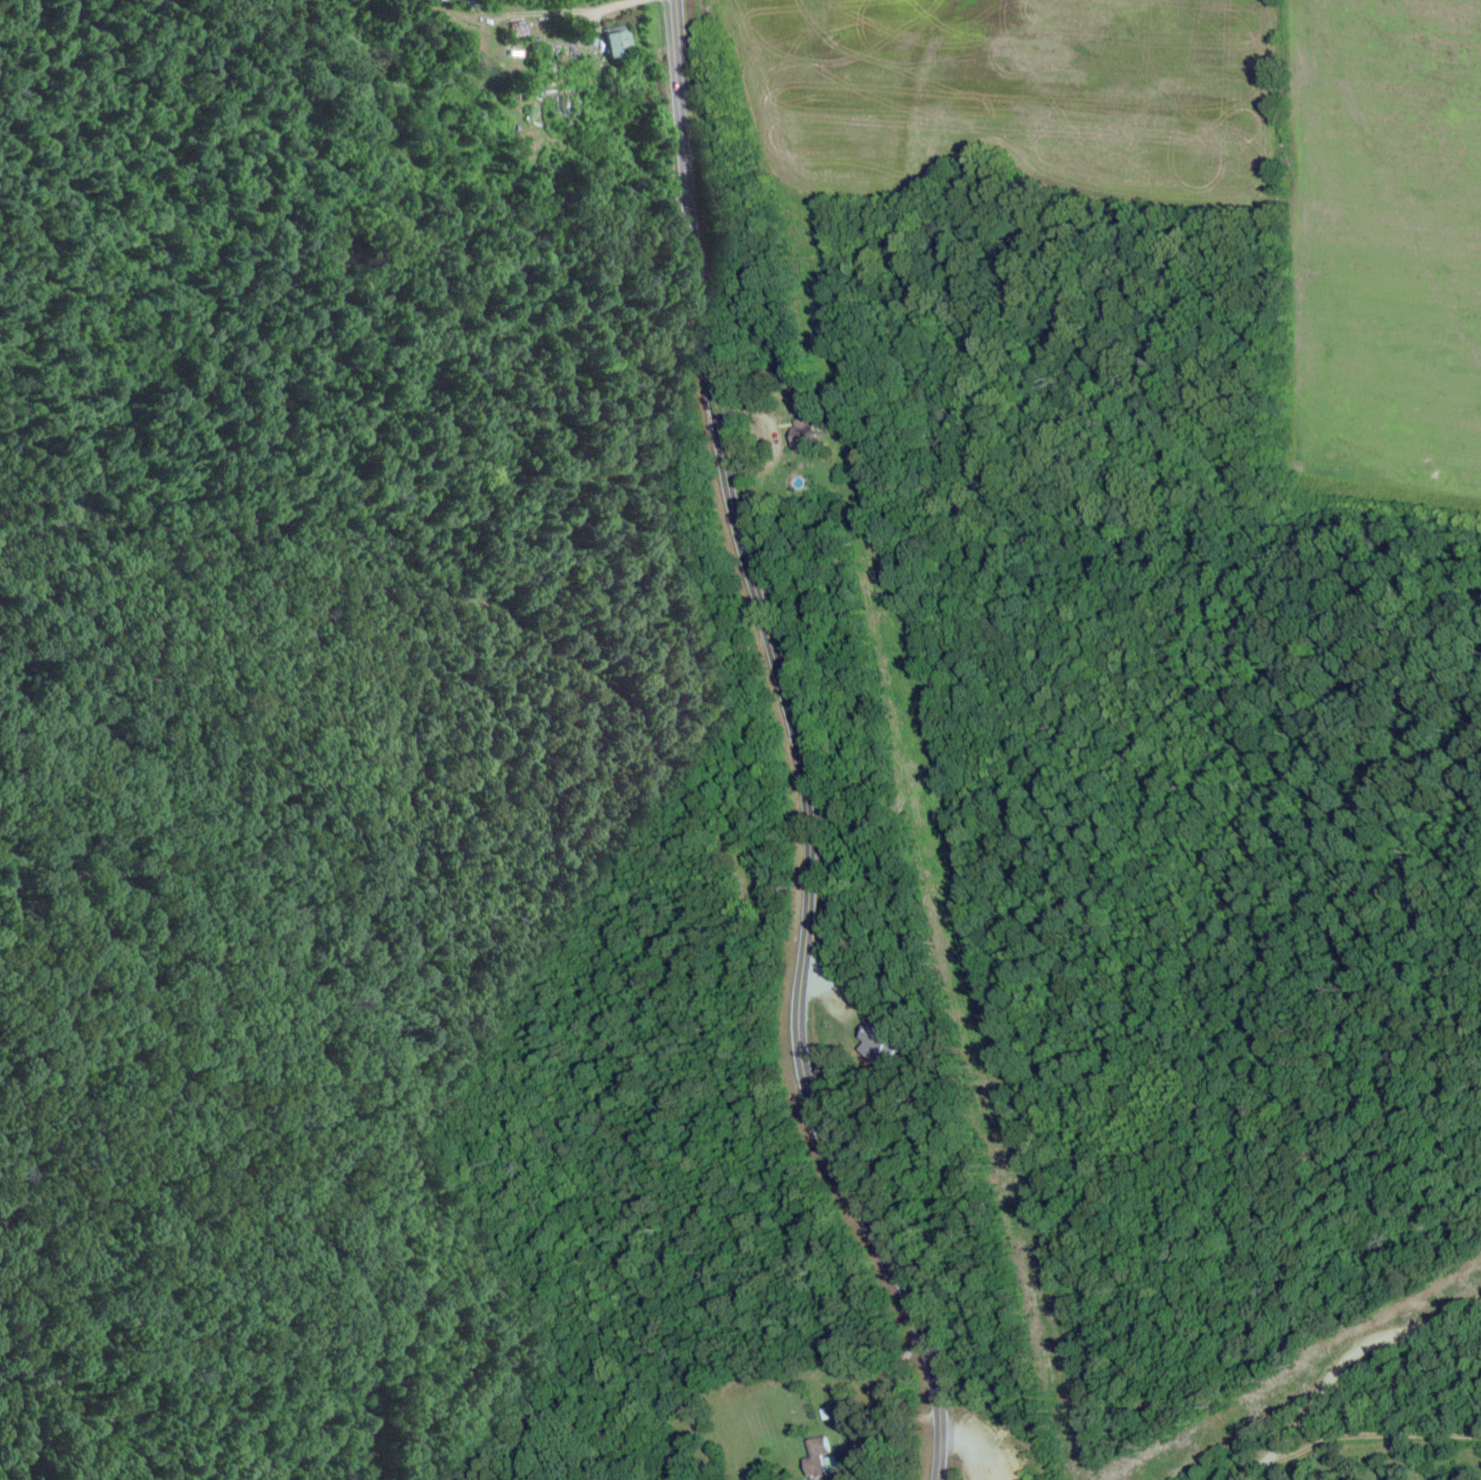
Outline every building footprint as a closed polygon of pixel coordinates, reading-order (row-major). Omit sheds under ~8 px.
[(614,61),(635,57),(631,33),(610,37),(614,61)] [(820,421),(795,423),(797,452),(822,450),(820,421)] [(868,1063),(896,1056),(887,1021),(859,1028),(868,1063)] [(806,1461),(798,1462),(801,1478),(835,1472),(833,1456),(825,1457),(822,1437),(803,1441),(806,1461)]
